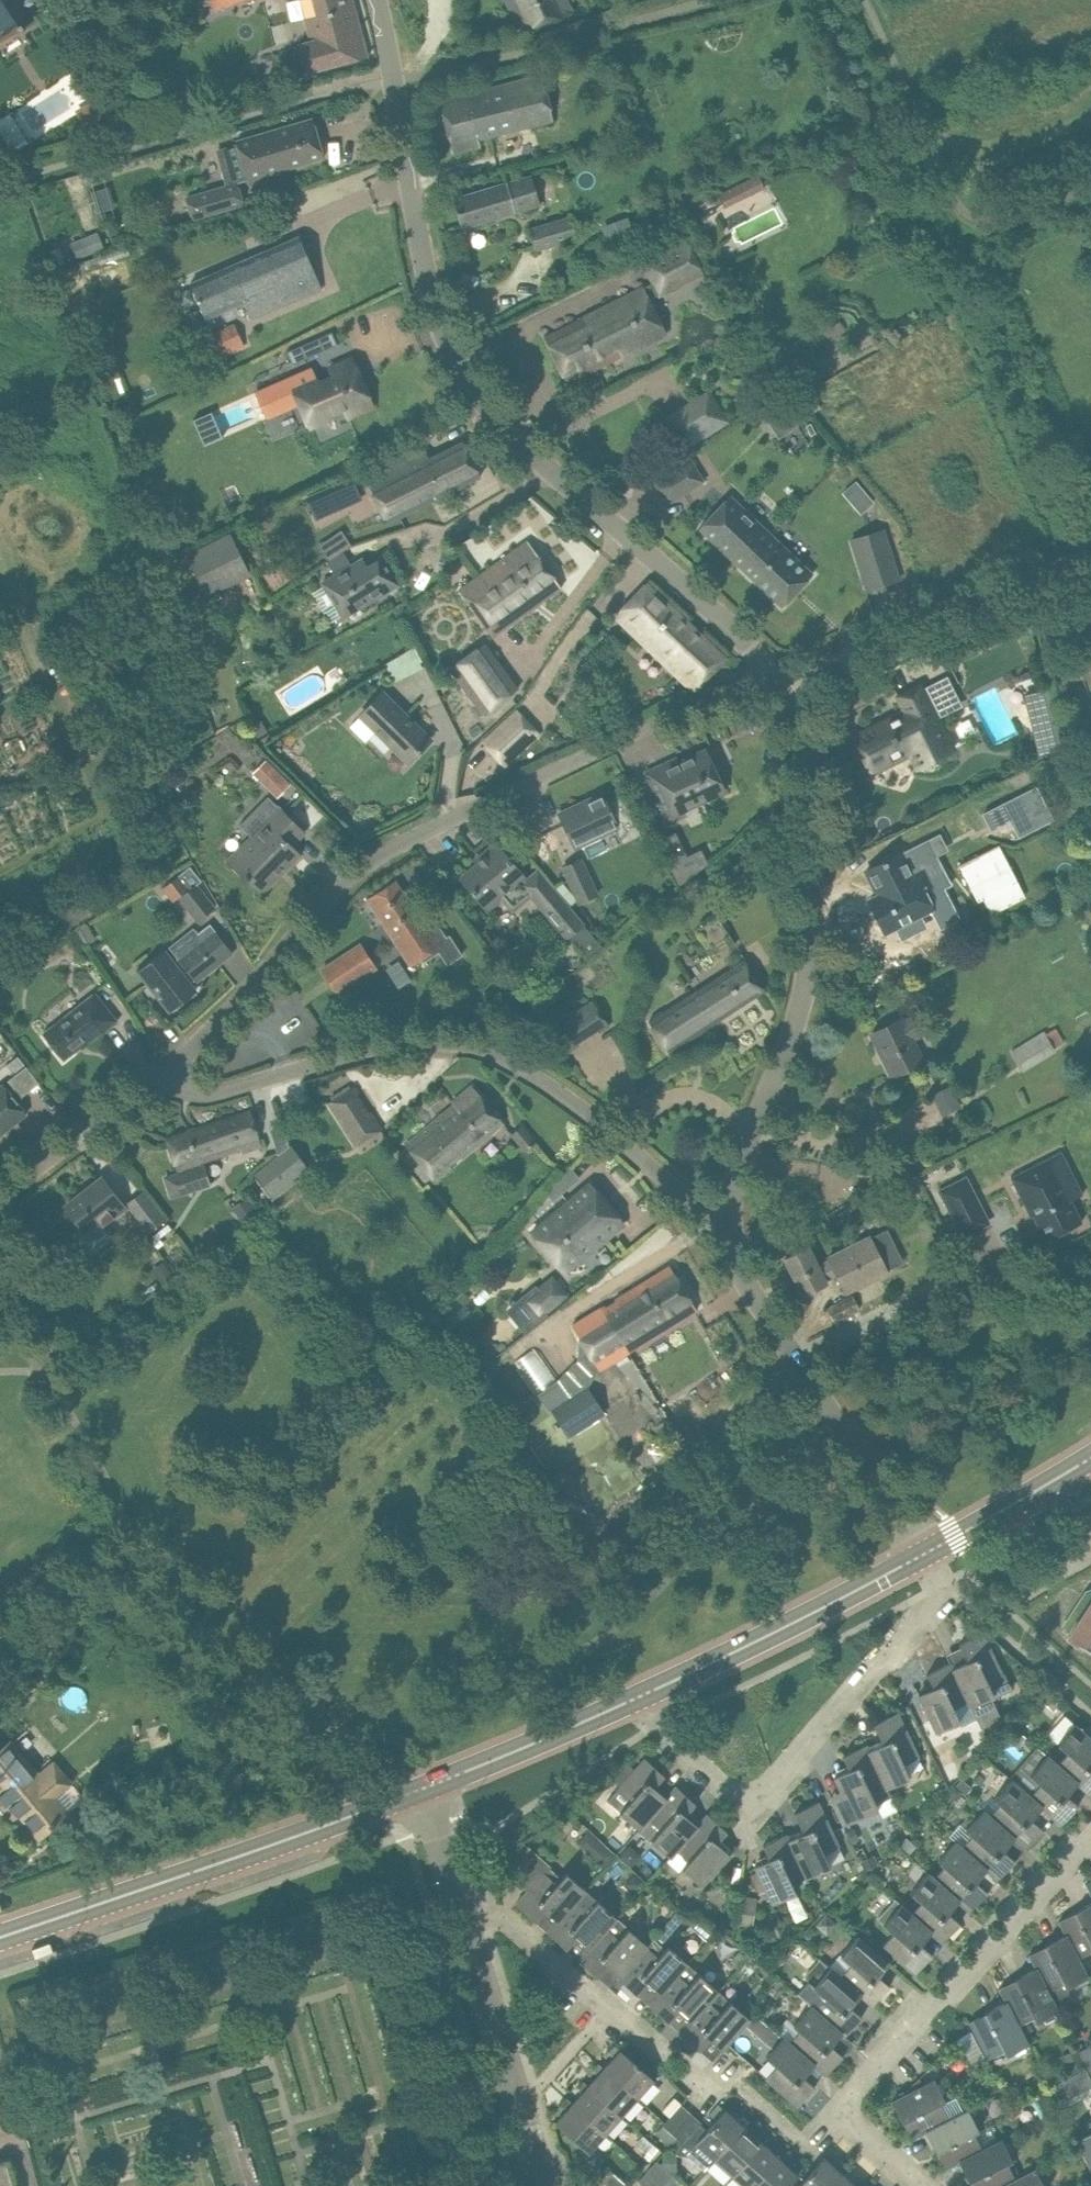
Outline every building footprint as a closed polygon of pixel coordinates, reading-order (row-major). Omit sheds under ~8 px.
[(12,22),(17,30),(43,13),(35,0),(0,0),(0,29),(12,22)] [(211,11),(242,0),(208,0),(211,11)] [(310,42),(299,44),(299,51),(305,72),(367,56),(352,0),(300,0),(310,42)] [(520,32),(571,8),(567,0),(505,0),(520,32)] [(541,74),(461,95),(440,100),(453,153),(477,146),(475,138),(494,133),(553,118),(541,74)] [(75,111),(86,127),(105,115),(95,99),(75,111)] [(237,145),(217,150),(227,184),(237,181),(237,182),(247,179),(319,158),(323,157),(312,118),(307,119),(292,124),(236,140),(236,142),(237,145)] [(526,176),(452,198),(461,228),(534,206),(526,176)] [(227,184),(185,196),(192,221),(244,205),(237,182),(237,181),(227,184)] [(727,206),(742,198),(736,184),(720,192),(727,206)] [(92,192),(98,212),(114,208),(107,187),(92,192)] [(528,228),(535,251),(578,238),(571,215),(528,228)] [(610,251),(636,242),(629,221),(602,230),(610,251)] [(105,250),(98,233),(70,243),(77,260),(105,250)] [(190,284),(205,319),(244,302),(251,319),(322,288),(299,236),(190,284)] [(643,261),(653,282),(644,287),(643,285),(544,335),(567,382),(666,332),(658,316),(653,319),(646,305),(651,302),(648,297),(658,292),(659,293),(703,272),(687,239),(643,261)] [(234,323),(203,336),(204,338),(196,341),(204,359),(211,356),(212,357),(243,345),(234,323)] [(318,337),(324,350),(338,344),(332,331),(318,337)] [(292,364),(306,358),(301,345),(286,351),(292,364)] [(312,367),(257,391),(269,416),(300,403),(310,425),(337,414),(335,411),(342,407),(347,417),(374,405),(352,357),(329,367),(332,373),(331,374),(332,376),(319,381),(318,380),(312,367)] [(663,418),(682,449),(729,419),(709,389),(663,418)] [(208,445),(226,437),(214,410),(196,418),(208,445)] [(423,444),(363,474),(387,522),(480,476),(463,440),(429,457),(423,444)] [(654,480),(667,503),(703,481),(689,458),(654,480)] [(351,477),(335,484),(344,504),(360,497),(351,477)] [(844,492),(861,511),(874,499),(857,480),(844,492)] [(713,540),(741,567),(771,534),(730,495),(699,527),(704,532),(705,531),(714,539),(713,540)] [(343,529),(321,544),(331,559),(353,544),(343,529)] [(186,554),(206,597),(251,575),(230,533),(186,554)] [(771,534),(741,567),(782,606),(813,573),(771,534)] [(458,588),(492,634),(560,585),(526,539),(458,588)] [(867,589),(899,579),(889,547),(856,557),(867,589)] [(321,565),(328,578),(322,581),(342,618),(379,595),(398,583),(382,558),(367,567),(362,559),(352,565),(345,552),(321,565)] [(616,616),(694,690),(724,658),(646,585),(616,616)] [(1036,616),(1039,628),(1050,625),(1047,614),(1036,616)] [(516,692),(503,674),(480,645),(450,667),(472,697),(486,714),(516,692)] [(396,680),(425,666),(417,647),(387,661),(396,680)] [(854,736),(872,772),(910,752),(918,767),(953,749),(930,704),(920,684),(898,695),(906,710),(854,736)] [(431,739),(415,723),(382,692),(360,715),(393,746),(408,762),(431,739)] [(1052,707),(1029,712),(1038,752),(1061,747),(1052,707)] [(482,741),(505,767),(540,734),(517,709),(482,741)] [(676,758),(662,764),(666,774),(650,782),(660,802),(669,823),(687,815),(685,809),(705,800),(725,790),(705,749),(678,761),(676,758)] [(252,773),(277,798),(290,784),(265,759),(252,773)] [(1036,786),(1003,802),(1011,818),(1019,835),(1053,818),(1036,786)] [(602,793),(559,813),(563,822),(568,833),(575,848),(615,829),(618,828),(624,841),(641,832),(625,797),(608,805),(602,793)] [(252,836),(228,860),(245,877),(261,892),(299,853),(291,844),(304,831),(288,816),(280,808),(268,796),(240,824),(252,836)] [(673,836),(655,844),(677,892),(707,868),(700,853),(685,859),(684,860),(673,836)] [(927,839),(866,870),(879,895),(869,900),(885,932),(895,927),(901,938),(925,926),(919,915),(932,909),(934,912),(951,903),(943,887),(950,883),(927,839)] [(531,897),(518,882),(525,876),(510,859),(496,842),(482,854),(485,857),(461,877),(475,894),(488,908),(500,897),(513,912),(531,897)] [(999,846),(959,866),(976,901),(1017,881),(999,846)] [(599,894),(581,857),(561,867),(578,904),(599,894)] [(190,867),(172,881),(183,894),(179,897),(198,921),(215,907),(196,883),(200,880),(190,867)] [(420,904),(413,908),(394,880),(367,898),(374,908),(410,965),(425,956),(427,959),(439,951),(452,943),(446,934),(433,914),(428,917),(420,904)] [(535,902),(566,938),(569,936),(588,958),(602,945),(583,924),(585,922),(554,886),(535,902)] [(165,949),(137,971),(169,1012),(197,990),(192,984),(232,953),(212,928),(209,924),(198,932),(201,937),(177,956),(173,959),(165,949)] [(62,938),(50,945),(58,959),(70,951),(72,954),(86,945),(73,925),(59,933),(62,938)] [(375,967),(360,944),(323,969),(337,991),(375,967)] [(648,1021),(668,1052),(765,990),(745,959),(648,1021)] [(95,993),(43,1032),(50,1042),(63,1059),(85,1042),(86,1044),(115,1021),(116,1020),(115,1018),(114,1017),(96,994),(95,993)] [(599,1031),(610,1025),(593,1000),(553,1026),(569,1051),(579,1044),(577,1041),(597,1028),(599,1031)] [(901,1018),(891,1024),(871,1033),(892,1075),(912,1065),(922,1060),(911,1038),(926,1030),(918,1013),(902,1021),(901,1018)] [(1053,1046),(1063,1039),(1056,1026),(1011,1050),(1021,1069),(1056,1050),(1053,1046)] [(6,1067),(26,1093),(41,1081),(21,1056),(6,1067)] [(12,1096),(3,1084),(0,1086),(0,1133),(26,1113),(12,1096)] [(458,1109),(449,1116),(445,1111),(405,1144),(435,1179),(487,1136),(504,1122),(472,1084),(452,1101),(453,1104),(458,1109)] [(370,1112),(358,1093),(361,1092),(356,1085),(326,1104),(353,1149),(384,1129),(372,1110),(370,1112)] [(940,1114),(960,1107),(953,1085),(933,1092),(940,1114)] [(261,1145),(257,1131),(250,1111),(167,1138),(177,1169),(179,1168),(180,1172),(165,1177),(171,1196),(209,1183),(202,1161),(240,1149),(241,1152),(261,1145)] [(526,1154),(537,1145),(523,1128),(512,1138),(526,1154)] [(292,1143),(254,1173),(273,1198),(295,1180),(293,1177),(309,1165),(292,1143)] [(1029,1204),(1046,1240),(1082,1222),(1077,1213),(1071,1200),(1083,1194),(1073,1175),(1058,1183),(1049,1164),(1036,1171),(1033,1166),(1011,1177),(1025,1206),(1029,1204)] [(953,1217),(980,1203),(966,1176),(939,1190),(953,1217)] [(115,1195),(102,1177),(66,1205),(79,1222),(84,1229),(107,1211),(111,1216),(125,1206),(115,1195)] [(530,1233),(565,1272),(623,1222),(588,1182),(530,1233)] [(144,1194),(129,1205),(149,1231),(164,1220),(165,1219),(146,1193),(144,1194)] [(234,1214),(244,1228),(251,1223),(241,1209),(234,1214)] [(169,1222),(156,1231),(160,1236),(173,1227),(169,1222)] [(826,1282),(825,1279),(836,1273),(846,1292),(888,1271),(870,1235),(829,1256),(830,1258),(817,1264),(809,1247),(785,1259),(803,1294),(826,1282)] [(628,1351),(697,1309),(669,1265),(601,1307),(628,1351)] [(555,1275),(527,1298),(541,1315),(569,1293),(555,1275)] [(881,1281),(846,1297),(827,1308),(834,1321),(853,1311),(887,1293),(881,1281)] [(628,1351),(601,1307),(572,1325),(599,1369),(628,1351)] [(590,1394),(572,1406),(535,1349),(521,1359),(569,1434),(602,1412),(590,1394)] [(702,1425),(704,1423),(691,1401),(682,1406),(684,1409),(676,1414),(675,1411),(668,1415),(684,1440),(702,1425)] [(1075,1641),(1090,1649),(1090,1599),(1084,1595),(1062,1629),(1075,1641)] [(959,1643),(968,1662),(969,1662),(971,1667),(957,1674),(969,1701),(971,1707),(995,1696),(988,1682),(1003,1675),(983,1632),(959,1643)] [(938,1693),(922,1700),(920,1694),(918,1694),(937,1732),(961,1721),(954,1708),(969,1701),(957,1674),(951,1662),(927,1673),(934,1688),(935,1688),(938,1693)] [(1049,1690),(1041,1699),(1045,1703),(1050,1708),(1054,1711),(1056,1709),(1062,1703),(1062,1702),(1060,1700),(1049,1690)] [(874,1723),(884,1744),(885,1744),(887,1749),(872,1756),(884,1782),(886,1786),(910,1774),(904,1762),(918,1755),(897,1712),(874,1723)] [(1060,1740),(1058,1742),(1068,1751),(1058,1763),(1073,1777),(1072,1778),(1089,1793),(1090,1791),(1090,1763),(1088,1760),(1090,1757),(1090,1737),(1075,1723),(1060,1740)] [(1015,1727),(1005,1738),(1013,1745),(1023,1735),(1015,1727)] [(0,1751),(0,1795),(37,1840),(69,1814),(57,1800),(74,1785),(54,1762),(40,1775),(12,1741),(0,1751)] [(853,1775),(839,1782),(836,1776),(835,1776),(844,1796),(855,1819),(879,1807),(870,1789),(884,1782),(872,1756),(867,1744),(843,1755),(850,1770),(851,1770),(853,1775)] [(1058,1763),(1048,1754),(1031,1773),(1040,1781),(1029,1794),(1037,1801),(1037,1802),(1061,1824),(1079,1805),(1066,1794),(1061,1791),(1072,1778),(1073,1777),(1058,1763)] [(645,1758),(638,1766),(614,1793),(626,1804),(621,1810),(627,1816),(639,1827),(648,1817),(662,1802),(661,1802),(649,1791),(653,1787),(654,1787),(665,1775),(645,1758)] [(1029,1794),(1012,1778),(995,1798),(1000,1803),(990,1814),(1010,1833),(1009,1834),(1025,1848),(1043,1828),(1031,1818),(1030,1818),(1026,1815),(1037,1802),(1037,1801),(1029,1794)] [(661,1829),(652,1839),(670,1855),(676,1850),(693,1831),(693,1830),(680,1819),(684,1814),(685,1815),(696,1803),(676,1785),(661,1802),(662,1802),(648,1817),(661,1829)] [(794,1813),(804,1833),(805,1832),(808,1838),(793,1845),(792,1845),(804,1872),(805,1872),(807,1875),(831,1863),(825,1850),(838,1843),(818,1801),(794,1813)] [(990,1814),(985,1810),(969,1828),(974,1832),(962,1845),(981,1865),(998,1879),(1015,1860),(1003,1849),(1002,1850),(998,1846),(1009,1834),(1010,1833),(990,1814)] [(707,1813),(700,1822),(693,1830),(693,1831),(676,1850),(689,1861),(683,1867),(702,1884),(729,1854),(729,1853),(724,1857),(712,1847),(716,1842),(717,1843),(727,1831),(707,1813)] [(853,1827),(846,1831),(851,1843),(859,1839),(853,1827)] [(774,1864),(759,1871),(756,1865),(755,1865),(772,1902),(797,1890),(791,1878),(804,1872),(792,1845),(793,1845),(787,1833),(763,1845),(770,1859),(771,1859),(774,1864)] [(962,1845),(956,1840),(939,1860),(945,1865),(935,1876),(954,1895),(953,1896),(970,1911),(988,1891),(975,1880),(975,1881),(970,1877),(981,1865),(962,1845)] [(602,1842),(591,1855),(605,1867),(616,1855),(602,1842)] [(561,1914),(557,1919),(557,1920),(576,1899),(585,1889),(583,1886),(566,1872),(556,1883),(545,1872),(551,1866),(544,1859),(528,1845),(527,1846),(520,1877),(524,1881),(530,1887),(516,1903),(535,1921),(543,1912),(546,1908),(545,1907),(549,1903),(561,1914)] [(874,1854),(861,1860),(866,1870),(879,1864),(874,1854)] [(929,1871),(911,1890),(923,1901),(912,1912),(927,1926),(926,1927),(942,1942),(960,1922),(948,1911),(947,1912),(943,1908),(953,1896),(954,1895),(935,1876),(929,1871)] [(636,1874),(627,1883),(636,1892),(645,1883),(636,1874)] [(585,1889),(576,1899),(557,1920),(557,1919),(547,1931),(566,1948),(574,1940),(577,1936),(576,1936),(580,1931),(592,1942),(588,1947),(589,1948),(607,1927),(616,1916),(597,1899),(585,1889)] [(736,1923),(753,1925),(756,1897),(739,1895),(736,1923)] [(902,1902),(883,1923),(894,1933),(883,1945),(915,1973),(932,1954),(920,1943),(919,1944),(915,1940),(926,1927),(927,1926),(912,1912),(910,1910),(902,1902)] [(1075,1913),(1059,1921),(1065,1934),(1078,1953),(1090,1947),(1090,1903),(1074,1911),(1075,1913)] [(684,1918),(677,1911),(655,1936),(663,1943),(684,1918)] [(826,1913),(815,1925),(827,1935),(838,1923),(826,1913)] [(629,1927),(616,1916),(607,1927),(589,1948),(588,1947),(578,1958),(597,1976),(605,1968),(608,1964),(607,1963),(611,1959),(624,1970),(648,1944),(629,1927)] [(695,1919),(691,1925),(707,1939),(715,1929),(695,1919)] [(1045,1944),(1045,1946),(1029,1955),(1035,1968),(1046,1987),(1063,1978),(1067,1986),(1089,1975),(1078,1953),(1065,1934),(1045,1944)] [(889,1963),(858,1935),(841,1954),(851,1962),(841,1974),(857,1989),(856,1990),(872,2005),(890,1985),(878,1974),(877,1975),(872,1971),(884,1959),(889,1963)] [(665,1948),(654,1938),(648,1944),(624,1970),(618,1976),(637,1994),(645,1986),(649,1982),(648,1981),(651,1977),(663,1988),(678,1972),(687,1962),(668,1945),(665,1948)] [(742,1948),(730,1961),(738,1968),(750,1955),(742,1948)] [(113,1962),(84,1965),(87,1997),(127,1992),(125,1971),(114,1973),(113,1962)] [(676,2013),(679,2009),(678,2009),(682,2005),(694,2015),(709,1999),(709,2000),(719,1989),(699,1972),(687,1962),(678,1972),(663,1988),(649,2005),(668,2022),(676,2013)] [(831,1965),(814,1985),(809,1980),(798,1993),(811,2005),(837,2028),(836,2029),(845,2036),(862,2016),(850,2006),(849,2006),(845,2003),(856,1990),(857,1989),(841,1974),(831,1965)] [(1015,1978),(1016,1980),(999,1988),(1006,2001),(1016,2021),(1032,2013),(1035,2019),(1057,2008),(1046,1987),(1035,1968),(1015,1978)] [(731,2000),(719,1989),(709,2000),(709,1999),(694,2015),(680,2032),(700,2050),(707,2041),(711,2037),(710,2037),(713,2032),(726,2043),(721,2048),(722,2049),(727,2043),(736,2033),(750,2018),(731,2000)] [(985,2012),(986,2014),(969,2022),(979,2042),(987,2058),(1003,2049),(1006,2054),(1027,2043),(1016,2021),(1006,2001),(985,2012)] [(796,2022),(801,2026),(790,2039),(810,2059),(809,2060),(825,2075),(843,2055),(831,2044),(830,2045),(825,2041),(836,2029),(837,2028),(811,2005),(796,2022)] [(756,2014),(746,2025),(754,2032),(764,2021),(756,2014)] [(815,2086),(803,2075),(802,2076),(798,2072),(809,2060),(810,2059),(790,2039),(785,2035),(766,2056),(777,2065),(766,2077),(798,2106),(815,2086)] [(609,2051),(614,2056),(604,2067),(638,2097),(654,2079),(615,2045),(609,2051)] [(1090,2071),(1090,2045),(1080,2050),(1090,2071)] [(1078,2050),(1062,2058),(1070,2073),(1086,2065),(1078,2050)] [(594,2069),(599,2073),(588,2085),(622,2115),(638,2097),(604,2067),(599,2063),(594,2069)] [(1052,2085),(1059,2100),(1090,2084),(1090,2079),(1085,2068),(1052,2085)] [(891,2100),(903,2122),(904,2121),(913,2138),(926,2131),(925,2130),(946,2117),(939,2102),(945,2099),(934,2079),(891,2100)] [(578,2086),(583,2091),(573,2102),(605,2134),(622,2115),(588,2085),(583,2080),(578,2086)] [(567,2109),(556,2121),(590,2151),(605,2134),(573,2102),(567,2098),(562,2104),(567,2109)] [(673,2134),(692,2113),(681,2104),(663,2125),(673,2134)] [(926,2131),(936,2152),(938,2151),(946,2168),(959,2161),(959,2160),(981,2148),(981,2147),(973,2131),(977,2129),(966,2107),(946,2117),(925,2130),(926,2131)] [(726,2109),(722,2113),(696,2142),(715,2158),(744,2126),(749,2121),(743,2115),(738,2121),(726,2109)] [(673,2134),(684,2143),(702,2122),(692,2113),(673,2134)] [(761,2130),(756,2136),(744,2126),(715,2158),(732,2174),(762,2142),(767,2136),(761,2130)] [(1076,2139),(1090,2168),(1090,2131),(1076,2139)] [(970,2182),(971,2181),(974,2185),(1003,2185),(1016,2179),(1015,2178),(1006,2161),(1011,2158),(1000,2138),(981,2147),(981,2148),(959,2160),(959,2161),(970,2182)] [(774,2152),(762,2142),(732,2174),(746,2185),(753,2185),(780,2157),(785,2152),(778,2147),(774,2152)] [(796,2163),(792,2168),(780,2157),(753,2185),(786,2185),(802,2168),(796,2163)] [(818,2165),(810,2173),(798,2185),(832,2185),(843,2173),(848,2168),(842,2163),(838,2168),(825,2157),(818,2165)] [(657,2159),(652,2164),(638,2180),(644,2185),(650,2185),(666,2168),(657,2159)] [(676,2176),(666,2168),(650,2185),(667,2185),(676,2176)] [(1034,2168),(1015,2178),(1016,2179),(1003,2185),(1044,2185),(1034,2168)] [(612,2171),(602,2181),(608,2185),(629,2185),(612,2171)] [(855,2184),(843,2173),(832,2185),(864,2185),(866,2184),(860,2179),(855,2184)] [(676,2176),(667,2185),(686,2185),(676,2176)]
